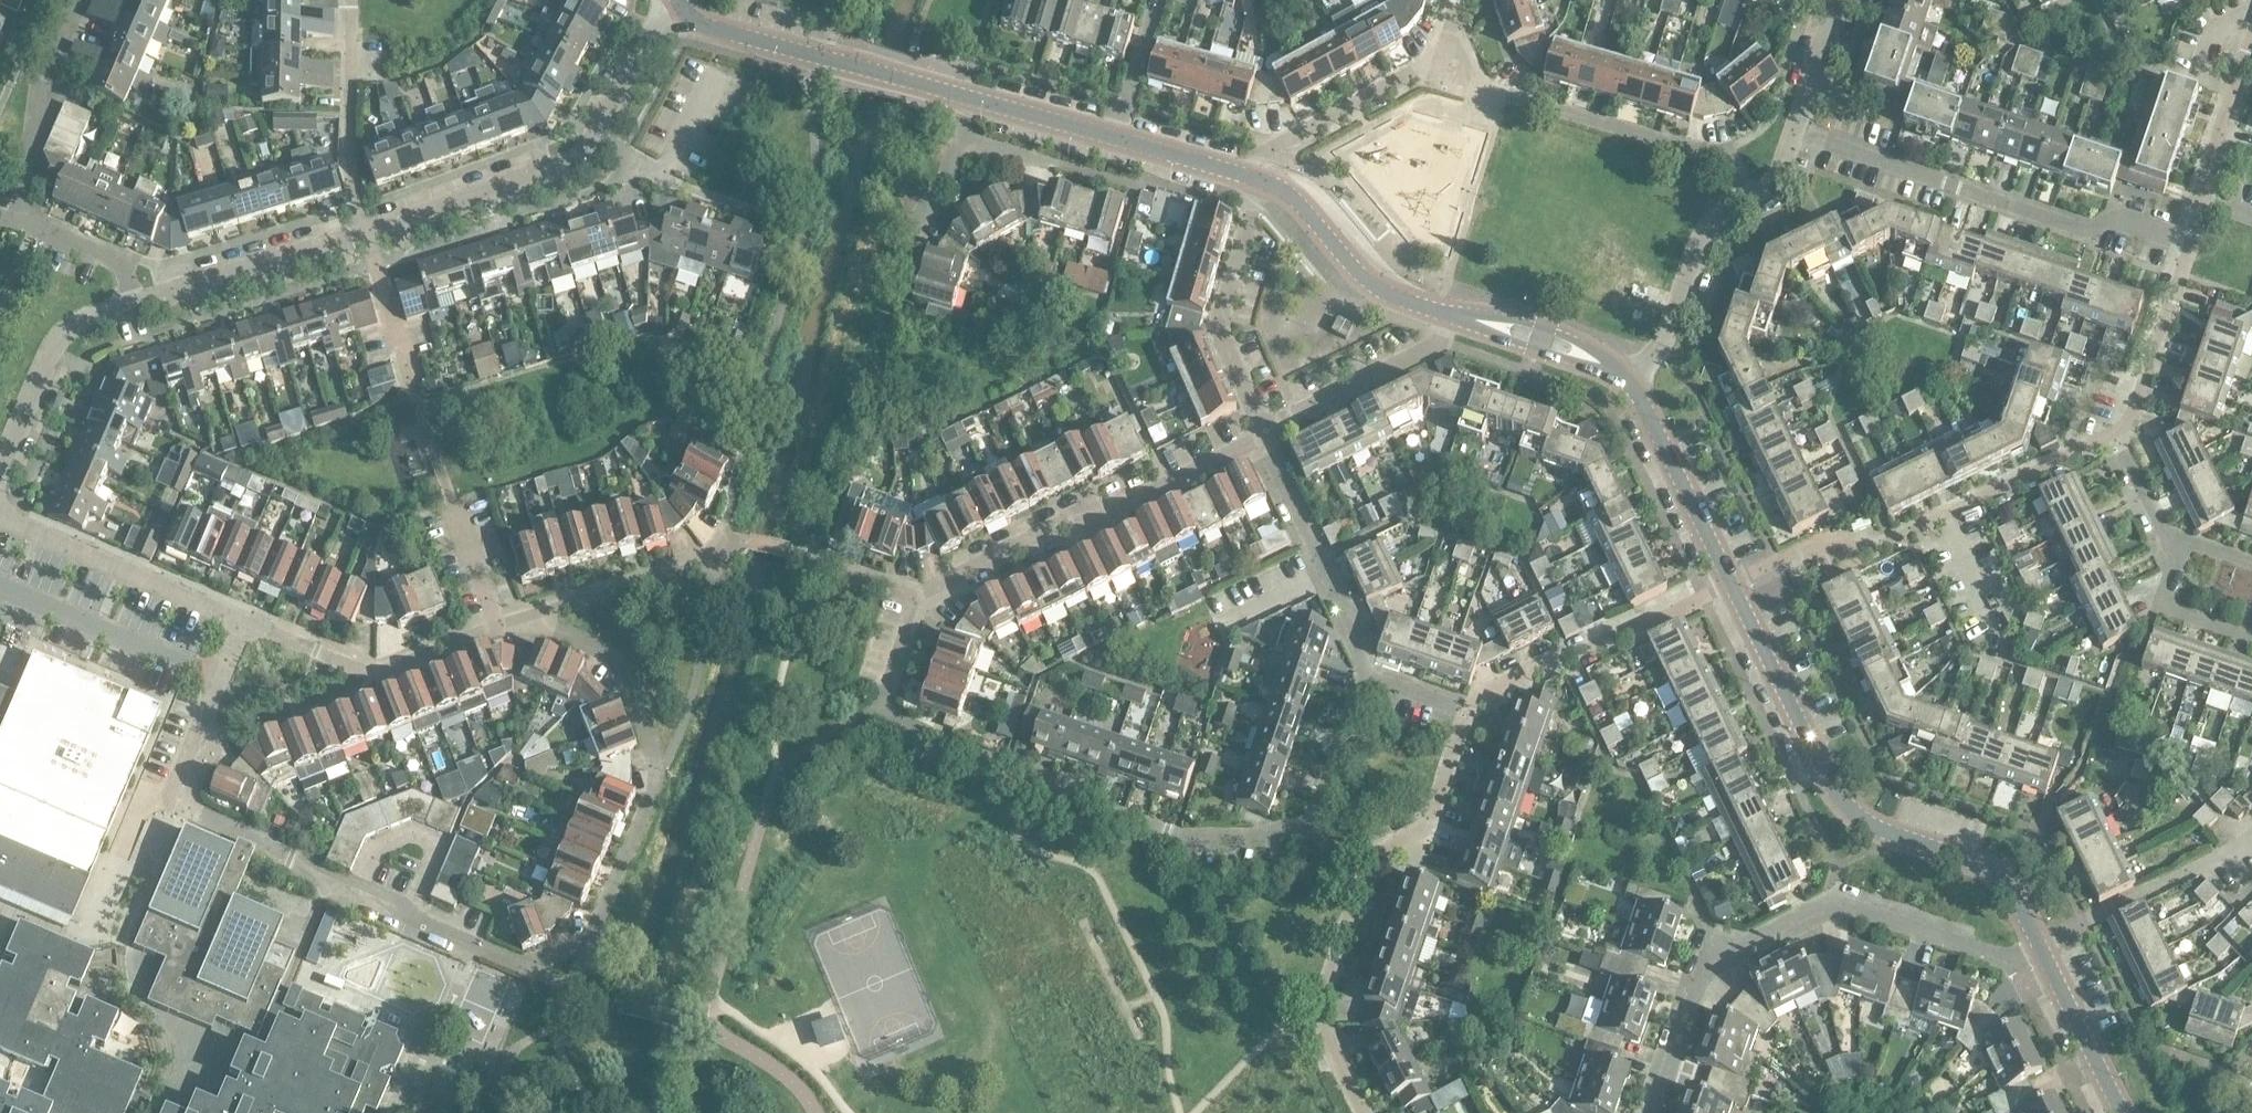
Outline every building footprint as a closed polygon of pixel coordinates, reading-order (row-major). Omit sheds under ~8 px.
[(16,14),(20,5),(8,0),(0,0),(0,7),(16,14)] [(149,0),(130,0),(127,7),(112,0),(95,0),(93,5),(168,38),(172,30),(160,24),(167,8),(149,0)] [(201,18),(213,21),(219,0),(206,0),(201,18)] [(254,1),(265,2),(265,14),(265,24),(334,25),(334,12),(302,12),(302,0),(254,0),(254,1)] [(489,17),(498,21),(507,3),(501,0),(498,0),(489,17)] [(546,9),(550,11),(601,38),(606,27),(601,24),(607,11),(605,10),(610,0),(571,0),(569,5),(559,0),(551,0),(546,9)] [(1001,26),(1026,33),(1036,0),(1009,0),(1001,26)] [(1063,2),(1056,0),(1036,0),(1026,33),(1051,40),(1063,2)] [(1356,12),(1362,23),(1380,56),(1403,44),(1400,39),(1408,35),(1415,25),(1392,6),(1384,0),(1378,0),(1356,12)] [(1431,9),(1433,0),(1394,0),(1392,6),(1415,25),(1423,15),(1425,7),(1431,9)] [(1500,20),(1536,8),(1533,0),(1493,0),(1500,20)] [(1667,0),(1664,0),(1660,13),(1669,15),(1673,2),(1667,0)] [(1774,10),(1778,0),(1743,0),(1774,10)] [(1932,4),(1919,0),(1893,0),(1888,15),(1924,27),(1932,4)] [(2117,2),(2116,0),(2101,0),(2105,8),(2117,2)] [(1075,47),(1087,9),(1063,2),(1051,40),(1075,47)] [(1669,15),(1678,18),(1682,4),(1673,2),(1669,15)] [(168,38),(93,5),(88,17),(117,30),(112,43),(146,57),(153,41),(165,47),(168,38)] [(1757,12),(1744,7),(1740,16),(1754,21),(1757,12)] [(1513,43),(1517,54),(1526,62),(1547,41),(1536,8),(1500,20),(1508,45),(1513,43)] [(546,9),(540,20),(556,28),(550,41),(582,58),(589,46),(595,50),(601,38),(550,11),(546,9)] [(1099,54),(1111,16),(1087,9),(1075,47),(1099,54)] [(1984,22),(1997,26),(2001,15),(1988,11),(1984,22)] [(1880,38),(1898,44),(1916,50),(1924,27),(1888,15),(1880,38)] [(2013,19),(2001,15),(1997,26),(2009,31),(2013,19)] [(1099,54),(1124,61),(1135,23),(1111,16),(1099,54)] [(489,17),(485,26),(494,30),(498,21),(489,17)] [(1993,38),(1997,26),(1984,22),(1981,33),(1993,38)] [(251,23),(251,33),(251,50),(301,51),(302,37),(334,37),(334,25),(265,24),(251,23)] [(1380,56),(1362,23),(1340,35),(1358,68),(1380,56)] [(1997,26),(1993,38),(2005,42),(2009,31),(1997,26)] [(1358,68),(1340,35),(1317,47),(1336,81),(1358,68)] [(1865,83),(1892,92),(1901,95),(1916,50),(1898,44),(1880,38),(1865,83)] [(575,85),(581,74),(575,71),(582,58),(550,41),(541,56),(529,50),(525,58),(575,85)] [(1546,74),(1544,79),(1569,87),(1579,50),(1547,41),(1526,62),(1535,71),(1546,74)] [(146,57),(112,43),(106,55),(77,43),(72,54),(95,64),(147,87),(151,78),(139,73),(146,57)] [(1159,45),(1148,81),(1173,88),(1183,52),(1159,45)] [(1317,47),(1295,59),(1313,93),(1336,81),(1317,47)] [(2016,61),(2027,65),(2031,52),(2020,48),(2016,61)] [(251,50),(251,67),(250,77),(333,78),(333,66),(301,65),(301,51),(251,50)] [(1593,94),(1604,57),(1579,50),(1569,87),(1593,94)] [(1760,96),(1780,80),(1757,50),(1736,67),(1760,96)] [(1208,59),(1183,52),(1173,88),(1197,96),(1208,59)] [(2031,52),(2027,65),(2038,69),(2042,56),(2031,52)] [(461,57),(447,67),(451,78),(466,72),(461,57)] [(1617,101),(1628,64),(1604,57),(1593,94),(1617,101)] [(547,124),(564,93),(569,96),(575,85),(525,58),(521,66),(532,73),(519,98),(547,124)] [(1222,103),(1232,66),(1208,59),(1197,96),(1222,103)] [(1288,100),(1291,105),(1313,93),(1295,59),(1265,76),(1268,105),(1281,104),(1288,100)] [(2023,77),(2027,65),(2016,61),(2012,74),(2023,77)] [(147,87),(95,64),(90,76),(96,78),(90,92),(125,106),(132,90),(144,95),(147,87)] [(1642,108),(1653,71),(1628,64),(1617,101),(1642,108)] [(2038,69),(2027,65),(2023,77),(2034,81),(2038,69)] [(1248,104),(1256,107),(1268,105),(1265,76),(1232,66),(1222,103),(1246,110),(1248,104)] [(1736,108),(1740,113),(1760,96),(1736,67),(1709,88),(1715,118),(1727,115),(1736,108)] [(1666,115),(1677,79),(1653,71),(1642,108),(1666,115)] [(2084,84),(2095,88),(2099,75),(2088,72),(2084,84)] [(2099,75),(2095,88),(2106,92),(2110,79),(2099,75)] [(300,105),(301,90),(333,91),(333,78),(250,77),(250,86),(263,86),(263,104),(300,105)] [(1692,117),(1703,120),(1715,118),(1709,88),(1677,79),(1666,115),(1691,122),(1692,117)] [(2162,81),(2130,173),(2167,185),(2198,94),(2162,81)] [(1862,92),(1898,105),(1901,95),(1892,92),(1865,83),(1862,92)] [(2091,101),(2095,88),(2084,84),(2080,97),(2091,101)] [(1949,140),(1955,122),(1962,104),(1916,88),(1904,125),(1949,140)] [(2106,92),(2095,88),(2091,101),(2102,104),(2106,92)] [(502,141),(547,124),(519,98),(498,106),(492,89),(483,92),(502,141)] [(483,92),(475,95),(477,102),(461,109),(465,119),(478,151),(502,141),(483,92)] [(66,104),(60,116),(87,127),(92,115),(66,104)] [(1962,104),(1955,122),(1949,140),(1972,148),(1985,112),(1962,104)] [(449,125),(442,108),(433,111),(452,161),(478,151),(465,119),(449,125)] [(222,111),(208,116),(213,131),(226,126),(222,111)] [(428,170),(452,161),(433,111),(425,114),(429,124),(413,130),(428,170)] [(2008,120),(1985,112),(1972,148),(1995,156),(2008,120)] [(81,139),(87,127),(60,116),(55,128),(81,139)] [(294,132),(294,117),(273,117),(273,131),(294,132)] [(294,117),(294,132),(316,132),(316,117),(294,117)] [(253,119),(239,123),(243,137),(257,132),(253,119)] [(2031,127),(2008,120),(1995,156),(2018,164),(2031,127)] [(413,130),(396,136),(393,127),(384,130),(403,179),(428,170),(413,130)] [(2054,135),(2031,127),(2018,164),(2041,171),(2054,135)] [(55,128),(50,140),(76,152),(81,139),(55,128)] [(384,130),(375,133),(382,151),(365,157),(378,189),(403,179),(384,130)] [(2064,179),(2070,161),(2077,143),(2054,135),(2041,171),(2064,179)] [(211,139),(197,143),(200,151),(214,147),(211,139)] [(71,164),(76,152),(50,140),(45,153),(71,164)] [(2077,143),(2070,161),(2064,179),(2110,195),(2123,159),(2077,143)] [(303,155),(316,201),(342,193),(332,160),(315,165),(311,152),(303,155)] [(54,202),(79,212),(101,162),(92,158),(87,171),(71,164),(45,153),(41,182),(59,190),(54,202)] [(316,201),(303,155),(293,158),(297,170),(281,175),(291,208),(316,201)] [(109,166),(101,162),(79,212),(104,223),(118,191),(101,184),(109,166)] [(291,208),(281,175),(264,180),(260,168),(251,170),(265,216),(291,208)] [(265,216),(251,170),(242,173),(246,186),(230,191),(240,224),(265,216)] [(2127,182),(2136,186),(2163,195),(2167,185),(2130,173),(2127,182)] [(141,179),(133,198),(118,191),(104,223),(128,234),(150,183),(141,179)] [(173,215),(150,205),(158,186),(150,183),(128,234),(153,244),(171,251),(172,251),(173,215)] [(240,224),(230,191),(213,196),(209,183),(201,186),(215,231),(240,224)] [(1048,194),(1040,191),(1028,193),(1030,221),(1031,221),(1064,231),(1075,192),(1050,185),(1048,194)] [(215,231),(201,186),(192,188),(195,201),(178,206),(180,213),(173,215),(172,251),(191,245),(189,239),(215,231)] [(1008,198),(1004,190),(981,203),(1000,238),(1030,221),(1028,193),(1015,194),(1008,198)] [(1100,200),(1075,192),(1064,231),(1089,238),(1100,200)] [(1142,193),(1139,202),(1153,206),(1155,197),(1142,193)] [(1938,229),(1901,216),(1889,212),(1864,224),(1861,218),(1870,214),(1875,199),(1858,194),(1851,214),(1835,222),(1844,240),(1853,258),(1891,240),(1907,245),(1902,259),(1925,267),(1934,243),(1938,229)] [(1113,245),(1124,207),(1100,200),(1089,238),(1113,245)] [(962,223),(955,227),(947,237),(970,255),(1000,238),(981,203),(958,215),(962,223)] [(651,221),(635,226),(631,214),(617,218),(612,204),(603,207),(618,258),(650,248),(651,221)] [(650,248),(682,258),(682,259),(699,208),(690,205),(685,219),(671,214),(667,226),(651,221),(650,248)] [(603,207),(594,209),(598,223),(584,228),(595,265),(618,258),(603,207)] [(705,266),(717,229),(704,225),(708,211),(699,208),(682,259),(682,258),(678,271),(702,279),(706,266),(705,266)] [(1225,243),(1232,219),(1196,208),(1189,233),(1225,243)] [(584,228),(570,232),(566,218),(557,220),(557,222),(572,272),(595,265),(584,228)] [(745,223),(736,220),(731,234),(717,229),(705,266),(706,266),(728,274),(745,223)] [(557,222),(534,229),(545,266),(550,283),(573,276),(572,272),(557,222)] [(1853,258),(1844,240),(1835,222),(1813,233),(1831,269),(1853,258)] [(728,274),(752,281),(764,245),(750,240),(754,226),(745,223),(728,274)] [(534,283),(530,271),(545,266),(534,229),(511,236),(526,286),(534,283)] [(1938,229),(1934,243),(1925,267),(1949,275),(1962,237),(1938,229)] [(1139,245),(1141,236),(1128,233),(1126,241),(1139,245)] [(1189,233),(1181,257),(1218,268),(1225,243),(1189,233)] [(1719,351),(1725,363),(1731,376),(1725,379),(1721,370),(1706,365),(1700,382),(1721,389),(1728,403),(1764,386),(1746,349),(1752,333),(1766,338),(1788,274),(1803,266),(1809,280),(1831,269),(1813,233),(1767,256),(1758,282),(1751,280),(1755,271),(1748,257),(1732,265),(1742,284),(1719,351)] [(1987,234),(1984,244),(1974,272),(1975,272),(1997,280),(2010,242),(1987,234)] [(514,276),(518,288),(526,286),(511,236),(487,243),(499,280),(514,276)] [(937,254),(929,252),(921,277),(960,288),(969,255),(970,255),(947,237),(939,246),(937,254)] [(1949,275),(1972,283),(1975,272),(1974,272),(1984,244),(1962,237),(1949,275)] [(1126,241),(1124,250),(1136,254),(1139,245),(1126,241)] [(2020,287),(2033,249),(2010,242),(1997,280),(2020,287)] [(480,299),(488,297),(484,285),(499,280),(487,243),(465,250),(480,299)] [(2056,257),(2033,249),(2020,287),(2043,295),(2056,257)] [(453,294),(468,290),(471,302),(480,299),(465,250),(442,257),(453,294)] [(429,300),(432,313),(433,314),(441,311),(438,299),(453,294),(442,257),(418,264),(421,275),(429,300)] [(1218,268),(1181,257),(1174,282),(1211,293),(1218,268)] [(2076,276),(2079,265),(2056,257),(2043,295),(2065,303),(2067,303),(2076,276)] [(1068,262),(1063,281),(1075,285),(1080,265),(1068,262)] [(1080,265),(1075,285),(1083,287),(1088,268),(1080,265)] [(432,313),(429,300),(421,275),(396,283),(407,320),(432,313)] [(2065,303),(2061,313),(2084,321),(2097,283),(2076,276),(2067,303),(2065,303)] [(937,320),(966,328),(970,315),(953,310),(960,288),(921,277),(914,302),(940,309),(937,320)] [(1174,282),(1167,306),(1173,308),(1166,331),(1200,329),(1211,293),(1174,282)] [(2120,291),(2097,283),(2084,321),(2107,329),(2120,291)] [(355,333),(379,325),(368,290),(345,297),(344,298),(355,333)] [(2107,329),(2131,337),(2144,299),(2120,291),(2107,329)] [(340,337),(355,333),(344,298),(345,297),(344,295),(320,303),(334,352),(344,350),(340,337)] [(613,302),(608,304),(610,313),(616,311),(613,302)] [(1874,302),(1867,306),(1874,322),(1882,318),(1880,313),(1877,309),(1874,302)] [(297,310),(308,347),(324,342),(327,355),(334,352),(320,303),(297,310)] [(1938,307),(1929,304),(1924,321),(1932,323),(1938,307)] [(1988,307),(1979,304),(1974,321),(1982,323),(1988,307)] [(1932,323),(1940,326),(1946,309),(1938,307),(1932,323)] [(1982,323),(1990,326),(1996,310),(1988,307),(1982,323)] [(274,317),(289,366),(297,364),(293,351),(308,347),(297,310),(274,317)] [(676,314),(671,331),(683,335),(689,318),(676,314)] [(2249,332),(2251,331),(2251,314),(2229,325),(2211,319),(2204,342),(2241,355),(2249,332)] [(277,356),(281,369),(289,366),(274,317),(251,324),(262,361),(277,356)] [(650,318),(649,332),(662,333),(663,319),(650,318)] [(1332,331),(1346,340),(1354,327),(1339,319),(1332,331)] [(1105,320),(1102,332),(1111,335),(1114,323),(1105,320)] [(2034,323),(2026,320),(2020,336),(2028,339),(2034,323)] [(2028,339),(2037,342),(2042,325),(2034,323),(2028,339)] [(228,331),(243,380),(251,378),(247,365),(262,361),(251,324),(228,331)] [(1181,379),(1216,364),(1200,329),(1166,331),(1176,354),(1170,356),(1181,379)] [(205,338),(216,375),(231,371),(235,383),(243,380),(228,331),(205,338)] [(2071,335),(2065,352),(2073,355),(2079,338),(2071,335)] [(182,345),(197,394),(205,392),(201,380),(216,375),(205,338),(182,345)] [(2082,357),(2087,341),(2079,338),(2073,355),(2082,357)] [(2204,342),(2196,366),(2233,379),(2241,355),(2204,342)] [(1981,357),(1983,348),(1967,343),(1964,351),(1981,357)] [(165,377),(169,389),(185,385),(188,397),(197,394),(182,345),(158,352),(165,377)] [(2096,362),(2104,365),(2110,348),(2102,346),(2096,362)] [(2023,371),(2061,384),(2069,360),(2031,347),(2023,371)] [(529,348),(520,351),(524,363),(537,359),(534,351),(529,348)] [(141,355),(149,382),(165,377),(158,352),(157,350),(141,355)] [(1978,365),(1981,357),(1964,351),(1961,359),(1978,365)] [(124,360),(132,387),(149,382),(141,355),(124,360)] [(1375,402),(1382,415),(1393,438),(1415,427),(1409,414),(1424,406),(1463,420),(1458,434),(1483,442),(1487,428),(1524,441),(1520,454),(1583,476),(1591,492),(1577,498),(1588,520),(1611,509),(1624,502),(1601,455),(1575,446),(1577,440),(1586,443),(1600,436),(1592,420),(1572,430),(1495,404),(1500,390),(1460,376),(1450,357),(1434,365),(1441,378),(1451,382),(1449,388),(1422,379),(1375,402)] [(105,382),(96,404),(143,425),(146,417),(153,402),(141,397),(139,396),(144,383),(132,387),(124,360),(111,364),(104,381),(105,382)] [(1087,362),(1076,367),(1080,374),(1091,369),(1087,362)] [(1226,388),(1216,364),(1181,379),(1191,403),(1226,388)] [(2233,379),(2196,366),(2188,389),(2226,402),(2233,379)] [(391,367),(368,374),(372,389),(368,390),(373,406),(383,400),(397,385),(396,382),(391,367)] [(2015,394),(2032,400),(2053,407),(2061,384),(2023,371),(2015,394)] [(1066,383),(1062,374),(1050,380),(1054,389),(1066,383)] [(434,380),(425,384),(428,392),(437,389),(434,380)] [(1038,386),(1042,395),(1054,389),(1050,380),(1038,386)] [(1808,381),(1792,389),(1796,397),(1812,389),(1808,381)] [(1764,386),(1728,403),(1739,425),(1775,407),(1764,386)] [(1191,403),(1201,426),(1236,411),(1226,388),(1191,403)] [(1796,397),(1800,405),(1816,397),(1812,389),(1796,397)] [(2191,427),(2195,417),(2218,425),(2226,402),(2188,389),(2171,437),(2191,427)] [(1925,407),(1917,391),(1909,395),(1917,411),(1925,407)] [(2022,451),(2026,439),(2031,425),(2037,427),(2034,436),(2041,450),(2057,442),(2047,423),(2053,407),(2032,400),(2015,394),(2001,433),(1986,441),(1979,428),(1958,438),(1975,474),(2022,451)] [(1901,399),(1909,415),(1917,411),(1909,395),(1901,399)] [(1022,404),(1018,396),(1006,402),(1010,410),(1022,404)] [(994,408),(998,416),(1010,410),(1006,402),(994,408)] [(1393,438),(1382,415),(1375,402),(1354,413),(1371,449),(1393,438)] [(86,427),(122,442),(134,447),(143,425),(96,404),(86,427)] [(348,417),(344,404),(327,409),(331,422),(348,417)] [(1739,425),(1749,447),(1786,429),(1775,407),(1739,425)] [(1157,417),(1153,408),(1140,415),(1144,423),(1157,417)] [(310,414),(314,428),(331,422),(327,409),(310,414)] [(1354,413),(1332,423),(1350,459),(1371,449),(1354,413)] [(1882,429),(1874,413),(1866,417),(1874,432),(1882,429)] [(1144,423),(1148,432),(1161,425),(1157,417),(1144,423)] [(1858,421),(1866,436),(1874,432),(1866,417),(1858,421)] [(976,426),(972,418),(961,424),(964,432),(976,426)] [(1122,467),(1146,456),(1128,420),(1104,431),(1122,467)] [(677,423),(670,434),(683,441),(689,430),(677,423)] [(1332,423),(1310,434),(1328,470),(1350,459),(1332,423)] [(1814,432),(1807,436),(1810,442),(1817,438),(1818,440),(1834,432),(1830,424),(1814,432)] [(265,432),(269,444),(286,439),(282,426),(265,432)] [(117,452),(122,442),(86,427),(77,449),(124,469),(127,461),(120,458),(121,457),(119,453),(117,452)] [(256,427),(238,432),(242,448),(261,442),(256,427)] [(954,427),(939,435),(945,446),(960,438),(954,427)] [(2191,427),(2171,437),(2155,445),(2166,467),(2202,449),(2191,427)] [(901,429),(892,430),(893,445),(902,444),(901,429)] [(1749,447),(1760,469),(1796,451),(1786,429),(1749,447)] [(1104,431),(1083,442),(1081,443),(1099,479),(1122,467),(1104,431)] [(1818,440),(1822,448),(1838,440),(1834,432),(1818,440)] [(1310,434),(1288,445),(1306,481),(1328,470),(1310,434)] [(936,436),(930,439),(937,453),(946,449),(945,446),(939,435),(936,436)] [(918,436),(908,437),(908,453),(918,452),(918,436)] [(1083,442),(1080,437),(1057,449),(1074,485),(1091,477),(1093,482),(1099,479),(1081,443),(1083,442)] [(1936,449),(1954,485),(1975,474),(1958,438),(1936,449)] [(629,439),(622,445),(634,459),(641,446),(629,439)] [(2251,446),(2251,442),(2245,439),(2239,456),(2248,459),(2251,446)] [(718,489),(731,467),(695,447),(683,470),(718,489)] [(124,469),(77,449),(67,471),(103,487),(109,472),(121,477),(124,469)] [(1052,496),(1074,485),(1057,449),(1035,460),(1052,496)] [(1932,496),(1954,485),(1936,449),(1914,460),(1932,496)] [(2213,471),(2202,449),(2166,467),(2177,489),(2213,471)] [(182,450),(176,465),(189,470),(195,456),(182,450)] [(1760,469),(1771,490),(1807,473),(1796,451),(1760,469)] [(200,455),(193,471),(202,475),(207,472),(212,460),(200,455)] [(1029,507),(1052,496),(1035,460),(1011,471),(1029,507)] [(1910,506),(1932,496),(1914,460),(1892,470),(1910,506)] [(181,494),(191,471),(189,470),(176,465),(166,461),(157,483),(181,494)] [(603,463),(595,465),(598,479),(607,477),(603,463)] [(1267,501),(1249,465),(1226,476),(1243,512),(1244,512),(1267,501)] [(236,483),(242,471),(229,466),(224,478),(236,483)] [(1515,466),(1512,475),(1521,479),(1525,469),(1515,466)] [(577,467),(569,469),(575,489),(583,487),(577,467)] [(1855,475),(1851,467),(1835,475),(1839,483),(1855,475)] [(1416,469),(1409,472),(1415,483),(1422,480),(1416,469)] [(568,470),(555,474),(561,495),(574,491),(568,470)] [(683,470),(676,483),(671,481),(669,480),(664,480),(659,481),(653,486),(666,501),(684,523),(694,515),(698,508),(706,512),(718,489),(683,470)] [(1871,481),(1888,517),(1910,506),(1892,470),(1871,481)] [(58,493),(105,513),(108,506),(97,501),(103,487),(67,471),(58,493)] [(1006,518),(1029,507),(1011,471),(989,482),(1006,518)] [(2223,493),(2213,471),(2177,489),(2187,511),(2223,493)] [(961,482),(967,493),(984,529),(1006,518),(989,482),(984,472),(961,482)] [(1771,490),(1782,512),(1818,494),(1807,473),(1771,490)] [(1839,483),(1843,491),(1859,483),(1855,475),(1839,483)] [(2074,475),(2038,493),(2049,515),(2085,497),(2074,475)] [(260,493),(265,481),(253,476),(247,488),(260,493)] [(1223,528),(1246,516),(1244,512),(1243,512),(1226,476),(1219,479),(1221,484),(1205,492),(1223,528)] [(534,480),(538,494),(547,491),(543,477),(534,480)] [(853,485),(843,514),(854,517),(845,543),(869,551),(882,513),(886,502),(883,501),(884,496),(863,489),(853,485)] [(286,490),(282,498),(295,503),(298,495),(286,490)] [(1197,535),(1199,540),(1223,528),(1205,492),(1189,500),(1187,495),(1180,498),(1198,534),(1197,535)] [(105,513),(58,493),(48,516),(84,531),(90,516),(102,521),(105,513)] [(967,493),(943,505),(946,509),(947,509),(964,545),(971,542),(969,537),(984,529),(967,493)] [(2187,511),(2198,532),(2214,524),(2234,515),(2223,493),(2187,511)] [(1792,534),(1828,516),(1818,494),(1782,512),(1792,534)] [(316,515),(317,512),(321,505),(298,495),(295,503),(294,505),(316,515)] [(2251,537),(2251,496),(2245,518),(2234,515),(2214,524),(2251,537)] [(1384,501),(1392,517),(1399,513),(1392,497),(1384,501)] [(2049,515),(2060,537),(2096,519),(2085,497),(2049,515)] [(1198,534),(1180,498),(1158,509),(1175,546),(1197,535),(1198,534)] [(917,553),(929,552),(937,549),(941,557),(964,545),(947,509),(946,509),(943,505),(941,500),(914,512),(915,524),(917,553)] [(644,549),(669,541),(667,533),(675,531),(684,523),(666,501),(634,510),(633,510),(644,549)] [(869,551),(894,560),(897,551),(905,554),(917,553),(915,524),(910,523),(910,509),(887,501),(886,502),(882,513),(869,551)] [(1384,521),(1392,517),(1384,501),(1376,505),(1384,521)] [(1624,502),(1611,509),(1588,520),(1599,542),(1635,524),(1624,502)] [(618,551),(636,546),(637,551),(644,549),(633,510),(634,510),(632,505),(607,513),(618,551)] [(1158,509),(1135,521),(1153,557),(1155,561),(1158,568),(1181,557),(1175,546),(1158,509)] [(213,569),(233,521),(209,511),(205,522),(189,558),(213,569)] [(189,558),(205,522),(182,512),(166,549),(189,558)] [(594,558),(618,551),(607,513),(583,520),(594,558)] [(1582,513),(1571,516),(1577,535),(1588,532),(1582,513)] [(1545,523),(1537,544),(1567,529),(1560,515),(1545,523)] [(1339,523),(1331,527),(1339,543),(1347,539),(1360,532),(1352,517),(1339,523)] [(531,522),(534,534),(536,539),(547,577),(555,575),(553,570),(570,565),(559,527),(546,530),(543,518),(531,522)] [(234,519),(233,521),(213,569),(219,572),(222,567),(237,573),(253,537),(256,529),(234,519)] [(2096,519),(2060,537),(2071,559),(2107,541),(2096,519)] [(570,565),(594,558),(583,520),(559,527),(570,565)] [(1131,529),(1115,536),(1133,572),(1155,561),(1153,557),(1135,521),(1128,524),(1131,529)] [(2017,531),(2014,523),(1998,531),(2002,539),(2017,531)] [(1635,524),(1599,542),(1610,563),(1646,546),(1635,524)] [(1331,547),(1339,543),(1331,527),(1323,531),(1331,547)] [(1416,537),(1433,542),(1436,534),(1419,528),(1416,537)] [(1265,557),(1291,544),(1284,531),(1258,544),(1265,557)] [(2002,539),(2006,547),(2021,539),(2017,531),(2002,539)] [(146,532),(136,554),(151,560),(160,538),(146,532)] [(1110,583),(1133,572),(1115,536),(1092,547),(1110,583)] [(276,547),(253,537),(237,573),(260,584),(276,547)] [(511,546),(516,562),(523,584),(547,577),(536,539),(511,546)] [(2081,581),(2107,568),(2117,563),(2107,541),(2071,559),(2080,579),(2081,581)] [(1392,564),(1381,542),(1345,559),(1356,582),(1392,564)] [(1458,542),(1453,558),(1461,561),(1467,545),(1458,542)] [(1258,544),(1250,548),(1256,561),(1265,557),(1258,544)] [(1469,564),(1475,547),(1467,545),(1461,561),(1469,564)] [(1646,546),(1610,563),(1620,585),(1656,567),(1646,546)] [(300,557),(276,547),(260,584),(284,594),(300,557)] [(1070,559),(1087,595),(1110,583),(1092,547),(1070,559)] [(367,550),(367,564),(376,568),(376,550),(367,550)] [(1493,554),(1491,562),(1507,568),(1510,559),(1493,554)] [(305,608),(321,571),(322,572),(324,567),(300,557),(284,594),(300,601),(298,605),(305,608)] [(1546,558),(1530,566),(1534,574),(1549,566),(1546,558)] [(1070,559),(1048,569),(1065,606),(1087,595),(1070,559)] [(1922,570),(1918,562),(1902,570),(1906,578),(1922,570)] [(1226,564),(1215,569),(1221,580),(1231,574),(1226,564)] [(1386,607),(1381,597),(1403,587),(1392,564),(1356,582),(1372,614),(1386,607)] [(1534,574),(1538,582),(1553,574),(1549,566),(1534,574)] [(2035,566),(2019,574),(2023,582),(2039,574),(2035,566)] [(1620,585),(1631,607),(1667,589),(1656,567),(1620,585)] [(2080,579),(2070,584),(2081,606),(2117,588),(2107,568),(2081,581),(2080,579)] [(1042,617),(1065,606),(1048,569),(1025,581),(1042,617)] [(1906,578),(1910,586),(1926,578),(1922,570),(1906,578)] [(344,581),(322,572),(321,571),(305,608),(328,618),(344,581)] [(376,624),(388,624),(396,621),(399,629),(422,620),(408,582),(404,573),(376,584),(376,595),(376,624)] [(447,610),(438,588),(432,573),(408,582),(422,620),(447,610)] [(1200,573),(1192,577),(1198,589),(1206,585),(1200,573)] [(2027,590),(2042,582),(2039,574),(2023,582),(2027,590)] [(1857,575),(1821,592),(1832,614),(1868,596),(1857,575)] [(352,629),(356,620),(363,624),(376,624),(376,595),(344,581),(328,618),(352,629)] [(1017,623),(1019,628),(1042,617),(1025,581),(1009,589),(1006,584),(1000,587),(1017,623)] [(980,607),(972,610),(964,620),(986,639),(1017,623),(1000,587),(976,599),(980,607)] [(2081,606),(2092,628),(2128,610),(2117,588),(2081,606)] [(1557,590),(1545,596),(1553,611),(1564,606),(1557,590)] [(1189,607),(1183,595),(1174,599),(1180,611),(1189,607)] [(1532,642),(1554,631),(1537,595),(1514,606),(1532,642)] [(1832,614),(1843,636),(1879,618),(1868,596),(1832,614)] [(1166,603),(1172,615),(1180,611),(1174,599),(1166,603)] [(1578,623),(1562,631),(1566,639),(1582,631),(1594,626),(1583,603),(1571,609),(1574,615),(1578,623)] [(1943,613),(1939,605),(1923,613),(1927,621),(1943,613)] [(1514,606),(1492,617),(1503,639),(1493,644),(1499,658),(1532,642),(1514,606)] [(1414,625),(1390,617),(1386,607),(1372,614),(1383,638),(1378,655),(1401,663),(1414,625)] [(2103,650),(2139,632),(2128,610),(2092,628),(2103,650)] [(2043,625),(2046,617),(2029,611),(2026,619),(2043,625)] [(1931,629),(1947,621),(1943,613),(1927,621),(1931,629)] [(1135,614),(1127,617),(1133,629),(1141,625),(1135,614)] [(1320,665),(1329,639),(1322,637),(1326,623),(1299,614),(1285,653),(1320,665)] [(1574,615),(1558,623),(1562,631),(1578,623),(1574,615)] [(1843,636),(1853,658),(1889,640),(1879,618),(1843,636)] [(1102,625),(1105,631),(1110,640),(1121,635),(1114,619),(1102,625)] [(2026,619),(2023,628),(2040,633),(2043,625),(2026,619)] [(136,640),(142,626),(129,620),(122,634),(136,640)] [(954,637),(945,634),(937,658),(975,671),(986,639),(964,620),(956,629),(954,637)] [(1683,621),(1647,639),(1658,661),(1694,643),(1683,621)] [(1424,671),(1437,633),(1414,625),(1401,663),(1424,671)] [(2154,630),(2141,668),(2164,676),(2177,638),(2154,630)] [(1110,640),(1105,631),(1092,638),(1096,647),(1110,640)] [(1447,679),(1460,641),(1437,633),(1424,671),(1447,679)] [(1947,637),(1940,641),(1944,648),(1951,644),(1947,637)] [(2200,646),(2177,638),(2164,676),(2187,684),(2200,646)] [(1073,643),(1078,655),(1086,651),(1081,639),(1073,643)] [(1864,679),(1878,673),(1900,662),(1889,640),(1853,658),(1864,679)] [(1470,687),(1476,669),(1499,658),(1493,644),(1483,648),(1460,641),(1447,679),(1470,687)] [(1668,682),(1704,665),(1694,643),(1658,661),(1668,682)] [(482,691),(484,695),(483,696),(486,703),(513,693),(514,678),(514,649),(502,649),(494,652),(491,644),(465,654),(481,691),(482,691)] [(534,653),(526,649),(514,649),(514,678),(546,692),(561,655),(538,645),(534,653)] [(2223,654),(2200,646),(2187,684),(2210,692),(2223,654)] [(1242,656),(1229,651),(1225,661),(1239,666),(1242,656)] [(1312,690),(1320,665),(1285,653),(1277,678),(1312,690)] [(483,696),(484,695),(482,691),(481,691),(465,654),(460,656),(462,661),(445,668),(460,705),(461,705),(465,715),(488,706),(486,703),(483,696)] [(2246,661),(2223,654),(2210,692),(2233,699),(2246,661)] [(27,902),(69,920),(160,711),(32,655),(15,695),(0,689),(0,890),(27,902)] [(582,673),(585,665),(561,655),(546,692),(577,705),(598,685),(589,677),(582,673)] [(929,682),(967,695),(975,671),(937,658),(929,682)] [(1222,671),(1235,675),(1239,666),(1225,661),(1222,671)] [(1989,664),(1981,661),(1975,678),(1983,681),(1989,664)] [(2075,679),(2080,663),(2073,661),(2068,677),(2075,679)] [(2246,661),(2233,699),(2251,706),(2251,663),(2246,661)] [(1887,726),(1899,730),(1913,735),(1911,741),(1902,738),(1888,745),(1896,761),(1915,751),(1931,757),(1938,738),(1944,719),(1905,705),(1898,690),(1911,683),(1900,662),(1878,673),(1864,679),(1887,726)] [(1992,683),(1997,667),(1989,664),(1983,681),(1992,683)] [(1715,686),(1704,665),(1668,682),(1679,704),(1715,686)] [(465,715),(461,705),(460,705),(445,668),(421,677),(441,725),(465,715)] [(2037,672),(2028,669),(2023,686),(2031,689),(2037,672)] [(1086,672),(1082,685),(1092,688),(1101,692),(1106,678),(1096,675),(1086,672)] [(2039,692),(2045,675),(2037,672),(2031,689),(2039,692)] [(421,677),(398,687),(413,724),(417,734),(440,725),(441,725),(421,677)] [(1303,716),(1312,690),(1277,678),(1268,704),(1303,716)] [(929,682),(920,707),(949,717),(946,726),(954,729),(958,720),(967,695),(929,682)] [(1595,683),(1579,691),(1583,699),(1598,691),(1595,683)] [(610,702),(607,694),(598,685),(577,705),(590,738),(628,723),(618,699),(610,702)] [(1136,689),(1126,685),(1122,699),(1132,702),(1136,689)] [(2077,704),(2083,688),(2076,685),(2070,702),(2077,704)] [(1689,725),(1725,708),(1715,686),(1679,704),(1689,725)] [(389,733),(413,724),(398,687),(374,696),(389,733)] [(1132,702),(1141,706),(1146,692),(1136,689),(1132,702)] [(1587,707),(1602,699),(1598,691),(1583,699),(1587,707)] [(1543,741),(1557,702),(1529,692),(1525,706),(1517,703),(1508,730),(1543,741)] [(1014,700),(1011,710),(1021,714),(1025,703),(1027,699),(1016,695),(1014,700)] [(366,743),(389,733),(374,696),(351,705),(366,743)] [(1188,700),(1178,696),(1173,710),(1183,713),(1188,700)] [(1193,716),(1198,703),(1188,700),(1183,713),(1193,716)] [(1303,716),(1268,704),(1259,729),(1294,741),(1303,716)] [(351,705),(328,715),(343,752),(352,748),(366,743),(351,705)] [(1219,715),(1233,719),(1236,710),(1223,705),(1219,715)] [(1034,740),(1032,747),(1058,756),(1069,721),(1030,708),(1020,735),(1034,740)] [(1700,747),(1736,729),(1725,708),(1689,725),(1700,747)] [(998,734),(1013,739),(1021,714),(1011,710),(1007,709),(998,734)] [(328,715),(305,724),(325,774),(348,764),(343,752),(328,715)] [(1233,719),(1219,715),(1216,725),(1229,730),(1233,719)] [(1944,719),(1938,738),(1931,757),(1954,765),(1967,726),(1944,719)] [(1069,721),(1058,756),(1083,765),(1095,730),(1069,721)] [(629,750),(637,747),(628,723),(590,738),(603,770),(632,770),(632,758),(629,750)] [(286,726),(280,728),(299,778),(301,783),(325,774),(305,724),(288,731),(286,726)] [(1619,733),(1615,725),(1599,733),(1603,741),(1619,733)] [(1990,734),(1967,726),(1954,765),(1977,772),(1990,734)] [(2166,726),(2154,730),(2158,741),(2170,737),(2166,726)] [(262,779),(272,789),(299,778),(280,728),(255,738),(259,746),(251,750),(242,758),(262,779)] [(1286,767),(1294,741),(1259,729),(1251,754),(1286,767)] [(1737,757),(1747,752),(1736,729),(1700,747),(1711,769),(1737,757)] [(449,750),(470,740),(465,730),(444,740),(449,750)] [(1095,730),(1083,765),(1108,773),(1119,738),(1095,730)] [(1500,754),(1535,766),(1543,741),(1508,730),(1500,754)] [(1603,741),(1607,749),(1623,741),(1619,733),(1603,741)] [(2000,780),(2013,742),(1990,734),(1977,772),(2000,780)] [(2138,737),(2132,754),(2140,757),(2146,740),(2138,737)] [(1132,782),(1144,747),(1119,738),(1108,773),(1132,782)] [(2167,748),(2161,765),(2172,768),(2180,771),(2182,772),(2188,755),(2192,745),(2172,738),(2168,748),(2167,748)] [(512,740),(500,742),(502,748),(506,756),(510,752),(512,752),(512,740)] [(2148,760),(2154,743),(2146,740),(2140,757),(2148,760)] [(2023,788),(2036,750),(2013,742),(2000,780),(2023,788)] [(1157,790),(1169,755),(1144,747),(1132,782),(1157,790)] [(506,756),(502,748),(488,754),(494,768),(506,756)] [(2023,788),(2046,796),(2059,758),(2036,750),(2023,788)] [(1251,754),(1242,780),(1277,792),(1286,767),(1251,754)] [(1500,754),(1491,780),(1527,791),(1535,766),(1500,754)] [(1184,799),(1196,764),(1169,755),(1157,790),(1184,799)] [(2188,755),(2182,772),(2193,775),(2201,778),(2204,779),(2205,776),(2210,763),(2188,755)] [(1215,771),(1219,761),(1206,756),(1202,766),(1215,771)] [(1737,757),(1711,769),(1701,773),(1712,796),(1748,778),(1737,757)] [(211,796),(248,811),(262,779),(242,758),(233,767),(230,774),(222,771),(211,796)] [(1658,768),(1654,760),(1638,768),(1642,775),(1658,768)] [(2135,761),(2129,778),(2137,781),(2143,764),(2135,761)] [(2210,763),(2205,776),(2216,780),(2221,767),(2210,763)] [(2146,783),(2151,767),(2143,764),(2137,781),(2146,783)] [(1202,766),(1199,776),(1212,781),(1215,771),(1202,766)] [(1658,768),(1642,775),(1646,784),(1652,797),(1668,789),(1662,776),(1658,768)] [(1573,779),(1587,784),(1590,774),(1577,769),(1573,779)] [(629,790),(632,782),(632,770),(603,770),(590,801),(590,802),(627,817),(637,794),(629,790)] [(376,800),(364,772),(352,777),(363,805),(376,800)] [(398,790),(410,785),(404,772),(392,777),(398,790)] [(1748,778),(1712,796),(1722,818),(1758,800),(1748,778)] [(1587,784),(1573,779),(1570,789),(1583,794),(1587,784)] [(1242,780),(1234,805),(1269,816),(1277,792),(1242,780)] [(1483,805),(1518,817),(1527,791),(1491,780),(1483,805)] [(2223,790),(2210,802),(2216,808),(2229,796),(2223,790)] [(393,798),(404,823),(413,819),(413,791),(393,798)] [(435,799),(413,791),(413,819),(425,824),(435,799)] [(1668,794),(1660,799),(1665,809),(1673,804),(1668,794)] [(2222,815),(2228,809),(2235,802),(2229,796),(2216,808),(2222,815)] [(381,803),(391,828),(404,823),(393,798),(381,803)] [(2092,798),(2056,816),(2067,838),(2103,820),(2092,798)] [(2238,820),(2250,808),(2240,798),(2235,803),(2235,802),(2228,809),(2238,820)] [(435,799),(425,824),(437,829),(447,805),(435,799)] [(619,822),(624,824),(627,817),(590,802),(590,801),(585,799),(575,823),(612,839),(619,822)] [(1758,800),(1722,818),(1733,839),(1769,821),(1758,800)] [(376,834),(391,828),(381,803),(367,809),(376,834)] [(451,835),(461,810),(447,805),(437,829),(451,835)] [(1483,805),(1474,830),(1509,842),(1518,817),(1483,805)] [(2211,813),(2205,807),(2192,819),(2199,825),(2211,813)] [(366,838),(368,837),(376,834),(367,809),(346,817),(366,838)] [(2199,825),(2205,832),(2218,819),(2211,813),(2199,825)] [(346,817),(337,837),(362,847),(366,838),(346,817)] [(1570,834),(1573,824),(1560,819),(1556,830),(1570,834)] [(2114,842),(2103,820),(2067,838),(2078,860),(2114,842)] [(1769,821),(1733,839),(1744,861),(1780,843),(1769,821)] [(575,823),(569,836),(558,831),(553,841),(565,846),(602,862),(612,839),(575,823)] [(364,1108),(375,1112),(389,1080),(378,1076),(380,1073),(389,1069),(393,1071),(403,1049),(398,1047),(395,1038),(397,1033),(374,1024),(373,1028),(363,1032),(360,1030),(365,1020),(332,1006),(328,1016),(318,1012),(323,1002),(290,988),(285,998),(276,994),(294,952),(273,943),(282,922),(232,900),(245,872),(255,848),(237,840),(232,851),(183,829),(133,946),(164,960),(146,1002),(211,1030),(215,1019),(256,1037),(252,1048),(262,1052),(240,1105),(250,1110),(249,1112),(362,1112),(364,1108)] [(1509,842),(1474,830),(1466,855),(1501,867),(1509,842)] [(1556,830),(1553,839),(1566,844),(1570,834),(1556,830)] [(337,837),(332,849),(356,860),(362,847),(337,837)] [(476,860),(481,847),(457,837),(451,850),(475,861),(476,860)] [(2124,864),(2114,842),(2078,860),(2088,881),(2124,864)] [(1744,861),(1754,882),(1790,864),(1780,843),(1744,861)] [(592,885),(602,862),(565,846),(555,869),(592,885)] [(351,872),(356,860),(332,849),(327,862),(351,872)] [(472,869),(475,861),(451,850),(446,862),(470,873),(472,869)] [(1458,881),(1457,886),(1483,894),(1484,890),(1492,892),(1501,867),(1466,855),(1457,881),(1458,881)] [(475,861),(472,869),(483,874),(487,865),(476,860),(475,861)] [(470,873),(446,862),(442,874),(465,885),(470,873)] [(1754,882),(1765,904),(1801,886),(1790,864),(1754,882)] [(2088,881),(2098,900),(2099,903),(2135,886),(2124,864),(2088,881)] [(574,905),(582,909),(592,885),(555,869),(541,901),(562,922),(570,913),(574,905)] [(1558,886),(1561,876),(1548,872),(1544,882),(1558,886)] [(461,896),(465,885),(442,874),(437,886),(461,896)] [(1434,913),(1442,887),(1407,875),(1399,901),(1434,913)] [(1541,892),(1555,896),(1558,886),(1544,882),(1541,892)] [(2213,888),(2207,882),(2194,894),(2200,901),(2213,888)] [(1673,942),(1682,916),(1657,908),(1661,895),(1629,884),(1625,897),(1640,902),(1631,928),(1673,942)] [(456,908),(459,900),(461,896),(437,886),(431,898),(456,908)] [(1708,887),(1699,891),(1705,905),(1715,900),(1708,887)] [(2200,901),(2206,907),(2219,895),(2213,888),(2200,901)] [(545,933),(553,930),(562,922),(541,901),(508,914),(523,951),(548,941),(545,933)] [(1399,901),(1390,926),(1425,938),(1435,942),(1439,931),(1429,928),(1434,913),(1399,901)] [(2108,922),(2119,944),(2155,926),(2144,904),(2108,922)] [(305,960),(316,965),(338,913),(327,909),(305,960)] [(2238,917),(2250,929),(2251,927),(2251,919),(2244,911),(2238,917)] [(1482,929),(1485,919),(1472,915),(1468,925),(1482,929)] [(62,940),(18,921),(4,954),(15,959),(11,968),(0,964),(0,1054),(38,1071),(43,1060),(49,1063),(34,1098),(0,1083),(0,1112),(125,1112),(134,1092),(141,1074),(89,1051),(93,1042),(103,1047),(117,1014),(85,1000),(76,1021),(66,1017),(75,996),(64,991),(69,982),(79,986),(93,953),(71,944),(62,940)] [(1468,925),(1465,934),(1478,939),(1482,929),(1468,925)] [(1417,963),(1425,938),(1390,926),(1382,951),(1417,963)] [(2166,948),(2155,926),(2119,944),(2130,965),(2166,948)] [(1639,959),(1665,968),(1673,942),(1631,928),(1622,953),(1608,948),(1603,961),(1635,971),(1639,959)] [(2205,949),(2211,955),(2223,943),(2217,936),(2205,949)] [(2223,943),(2211,955),(2217,961),(2229,949),(2223,943)] [(1876,954),(1850,946),(1838,984),(1834,983),(1827,983),(1828,1001),(1837,1000),(1840,989),(1862,997),(1876,954)] [(2177,970),(2166,948),(2130,965),(2141,987),(2177,970)] [(1827,983),(1826,969),(1813,970),(1809,972),(1798,949),(1773,962),(1793,1002),(1814,991),(1819,1001),(1828,1001),(1827,983)] [(1408,988),(1417,963),(1382,951),(1373,977),(1408,988)] [(1904,993),(1893,989),(1902,963),(1876,954),(1862,997),(1887,1005),(1882,1020),(1894,1024),(1904,993)] [(1656,993),(1630,984),(1635,971),(1603,961),(1599,974),(1614,979),(1605,1004),(1648,1018),(1656,993)] [(1773,1012),(1793,1002),(1773,962),(1749,973),(1761,996),(1757,998),(1748,1007),(1759,1016),(1758,1017),(1771,1029),(1778,1021),(1773,1012)] [(1464,980),(1468,970),(1454,965),(1451,975),(1464,980)] [(2141,987),(2151,1009),(2168,1001),(2187,991),(2177,970),(2141,987)] [(1952,980),(1927,972),(1918,998),(1904,993),(1894,1024),(1908,1029),(1913,1014),(1938,1023),(1952,980)] [(1451,975),(1448,985),(1461,990),(1464,980),(1451,975)] [(1364,1027),(1396,1025),(1414,1024),(1424,994),(1408,988),(1373,977),(1364,1002),(1372,1005),(1364,1027)] [(1567,977),(1565,988),(1587,992),(1589,981),(1567,977)] [(1966,1027),(1978,989),(1952,980),(1938,1023),(1960,1030),(1956,1041),(1963,1046),(1974,1033),(1969,1028),(1966,1027)] [(2168,1001),(2193,1010),(2185,1033),(2208,1041),(2221,1003),(2187,991),(2168,1001)] [(1582,1024),(1577,1037),(1587,1041),(1610,1048),(1614,1036),(1625,1039),(1639,1044),(1648,1018),(1605,1004),(1590,999),(1582,1024)] [(2232,1049),(2238,1032),(2251,1025),(2251,1008),(2245,1011),(2221,1003),(2208,1041),(2232,1049)] [(1753,1026),(1715,1013),(1706,1039),(1748,1053),(1756,1031),(1766,1035),(1771,1029),(1758,1017),(1754,1022),(1753,1026)] [(835,1016),(811,1025),(820,1050),(844,1041),(835,1016)] [(2030,1048),(2018,1024),(1982,1042),(1980,1038),(1974,1033),(1963,1046),(1970,1052),(1980,1048),(1990,1069),(2030,1048)] [(1396,1025),(1364,1027),(1375,1047),(1368,1051),(1379,1075),(1413,1059),(1411,1054),(1413,1047),(1409,1040),(1402,1037),(1396,1025)] [(1750,1096),(1754,1083),(1753,1082),(1761,1058),(1748,1053),(1706,1039),(1697,1064),(1723,1073),(1719,1086),(1750,1096)] [(1588,1055),(1579,1081),(1621,1096),(1630,1069),(1606,1061),(1610,1048),(1587,1041),(1583,1053),(1588,1055)] [(2017,1085),(2042,1072),(2030,1048),(1990,1069),(2002,1092),(1988,1099),(1994,1112),(2024,1097),(2017,1085)] [(1379,1075),(1392,1100),(1399,1096),(1405,1109),(1431,1096),(1413,1059),(1379,1075)] [(1497,1064),(1488,1069),(1491,1075),(1501,1070),(1497,1064)] [(1591,1112),(1616,1112),(1621,1096),(1579,1081),(1572,1102),(1561,1099),(1555,1106),(1564,1112),(1572,1112),(1574,1111),(1575,1108),(1591,1112)] [(1715,1098),(1689,1089),(1680,1112),(1728,1112),(1731,1104),(1746,1109),(1750,1096),(1719,1086),(1715,1098)] [(138,1112),(145,1112),(151,1099),(146,1097),(134,1092),(127,1108),(138,1112)] [(193,1096),(189,1107),(178,1103),(174,1112),(232,1112),(193,1096)] [(1994,1112),(2062,1112),(2054,1096),(2029,1108),(2024,1097),(1994,1112)]
